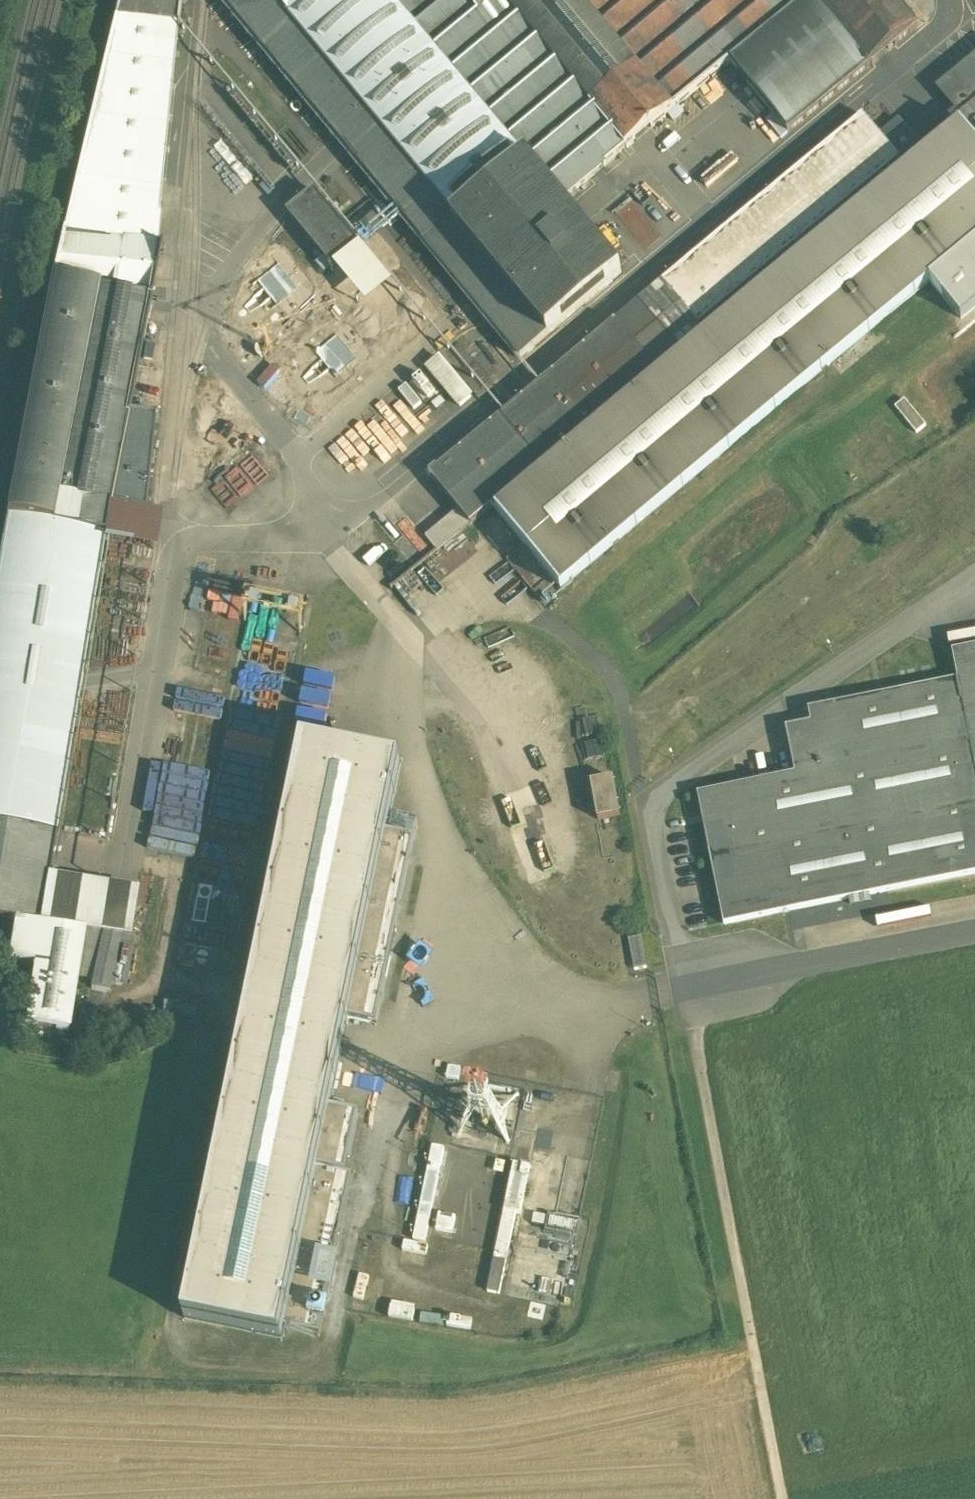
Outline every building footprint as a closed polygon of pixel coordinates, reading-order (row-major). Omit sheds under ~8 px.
[(6,514),(7,515),(0,559),(0,822),(56,831),(108,506),(144,513),(154,416),(129,414),(161,245),(157,243),(181,0),(119,0),(85,138),(63,233),(62,233),(52,279),(51,279),(6,514)] [(423,243),(455,216),(457,219),(524,164),(560,207),(563,204),(731,64),(791,136),(918,29),(894,0),(221,0),(423,243)] [(938,91),(959,117),(961,119),(974,108),(974,60),(938,91)] [(697,330),(701,334),(493,506),(561,589),(931,284),(974,247),(974,108),(961,119),(959,117),(929,140),(920,147),(697,330)] [(867,121),(432,476),(471,524),(493,506),(701,334),(697,330),(920,147),(900,121),(880,136),(867,121)] [(524,164),(457,219),(455,216),(423,243),(521,360),(622,276),(563,204),(560,207),(524,164)] [(395,284),(314,191),(287,213),(368,307),(395,284)] [(931,284),(963,322),(974,312),(974,247),(931,284)] [(470,335),(479,349),(476,351),(489,369),(511,355),(503,344),(499,347),(485,325),(470,335)] [(445,353),(429,365),(463,408),(479,396),(445,353)] [(905,403),(898,409),(917,433),(925,427),(905,403)] [(952,651),(957,680),(974,770),(974,646),(952,651)] [(809,710),(811,723),(787,728),(796,774),(699,793),(724,923),(974,874),(974,770),(957,680),(809,710)] [(303,747),(182,1323),(279,1339),(282,1325),(328,1106),(347,1016),(386,831),(400,765),(303,747)] [(615,779),(593,783),(599,819),(621,816),(615,779)] [(16,918),(41,922),(49,875),(56,831),(0,822),(0,916),(16,918)] [(386,831),(347,1016),(376,1023),(415,838),(386,831)] [(139,889),(49,875),(41,922),(42,923),(84,929),(85,927),(86,928),(131,935),(139,889)] [(41,922),(16,918),(10,959),(35,963),(42,923),(41,922)] [(84,929),(42,923),(35,963),(26,1022),(69,1028),(76,989),(78,977),(86,928),(85,927),(84,929)] [(131,935),(86,928),(78,977),(111,982),(128,985),(136,936),(131,935)] [(641,936),(628,938),(633,969),(647,967),(641,936)] [(111,982),(94,980),(92,988),(110,990),(111,982)] [(328,1106),(282,1325),(317,1332),(363,1113),(328,1106)] [(433,1240),(443,1144),(427,1142),(417,1239),(433,1240)] [(513,1159),(486,1288),(505,1292),(532,1163),(513,1159)] [(526,1285),(563,1293),(573,1247),(534,1239),(530,1256),(532,1257),(526,1285)]
